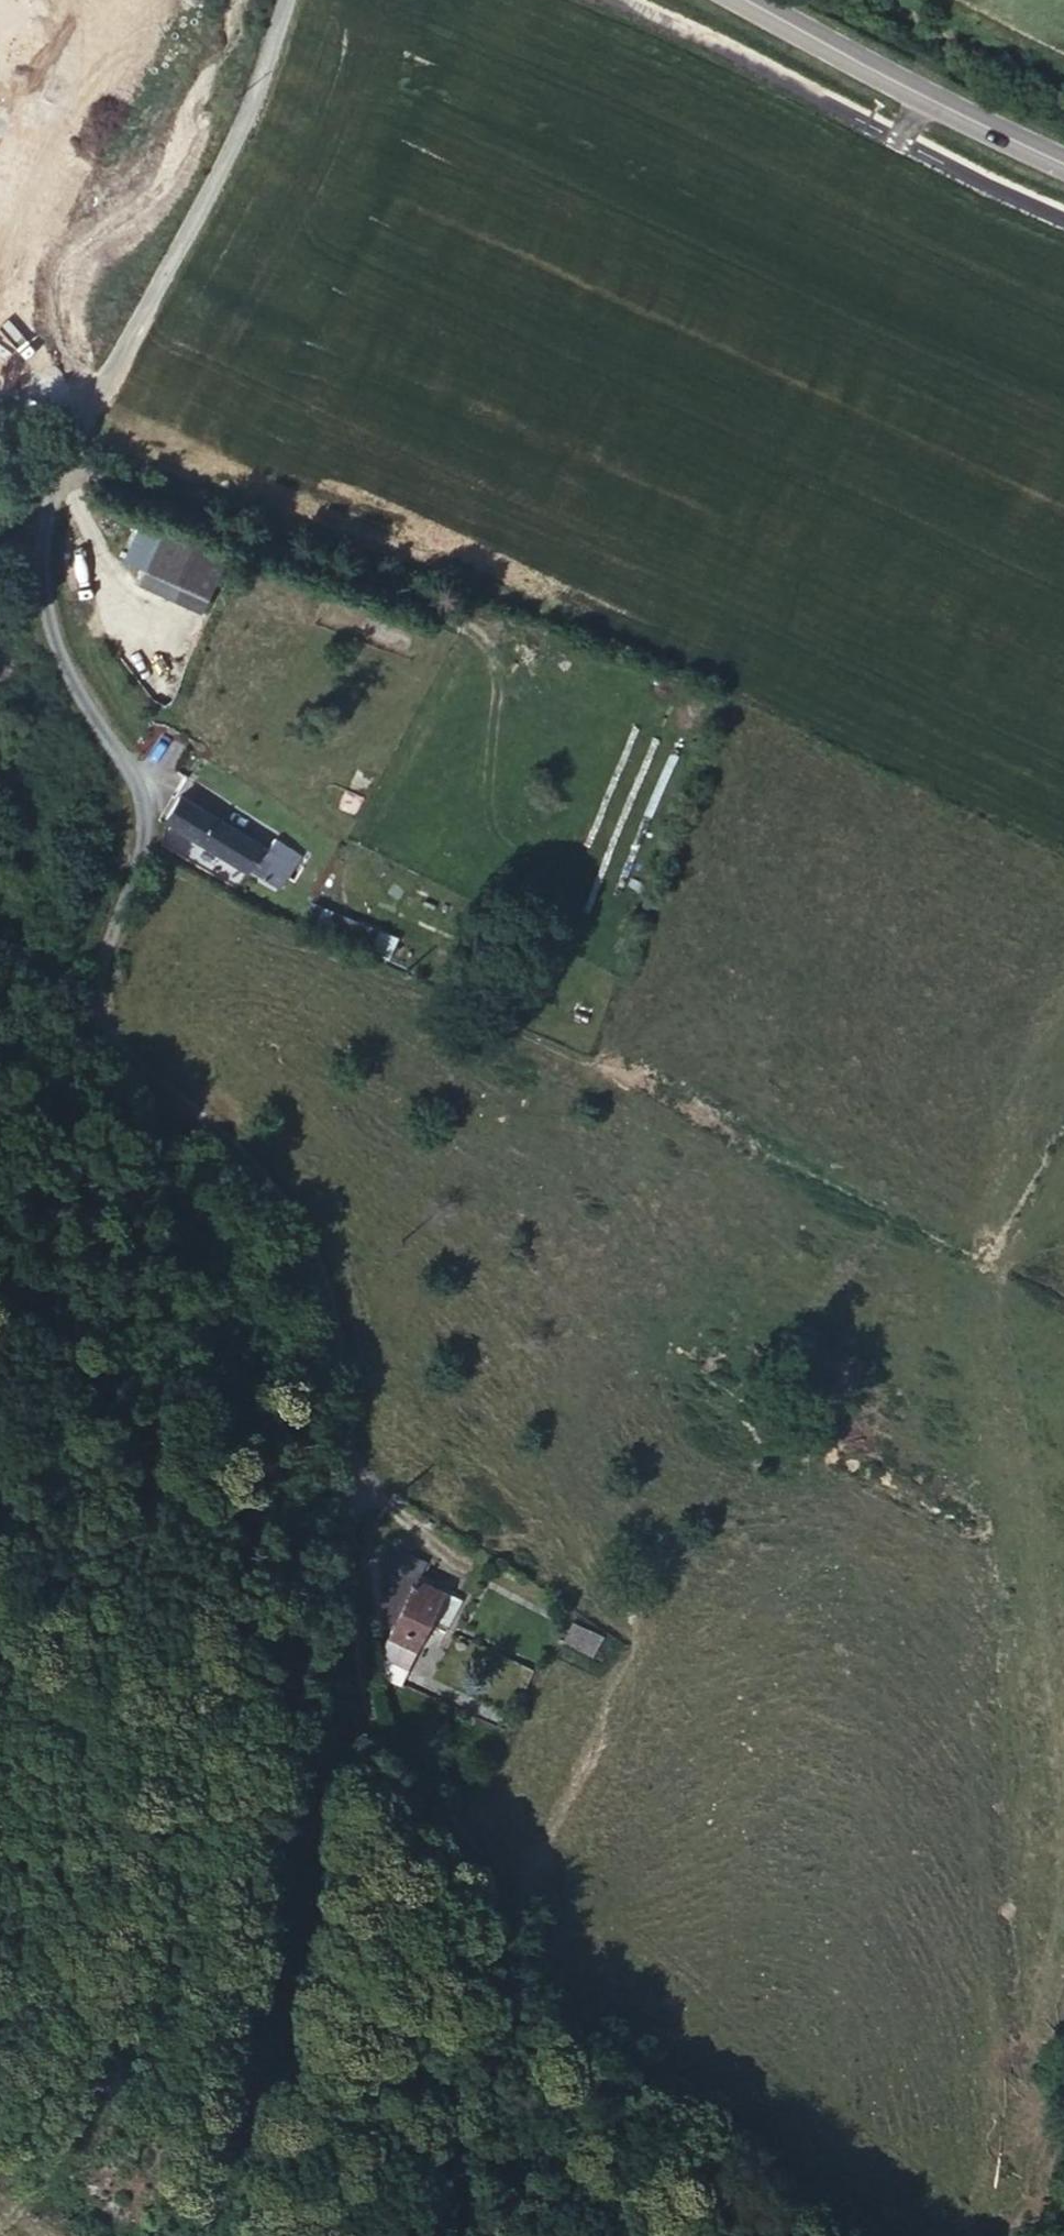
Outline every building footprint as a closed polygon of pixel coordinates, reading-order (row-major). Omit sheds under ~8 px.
[(149,529),(177,549),(201,512),(174,493),(149,529)] [(177,549),(149,529),(140,543),(168,562),(177,549)] [(134,789),(248,857),(266,824),(239,808),(235,816),(148,764),(134,789)] [(280,893),(304,855),(274,836),(250,874),(280,893)] [(385,1651),(389,1664),(394,1654),(416,1665),(422,1652),(416,1649),(427,1620),(444,1627),(458,1592),(391,1564),(388,1574),(411,1584),(385,1651)] [(575,1642),(597,1652),(606,1633),(584,1624),(575,1642)]
